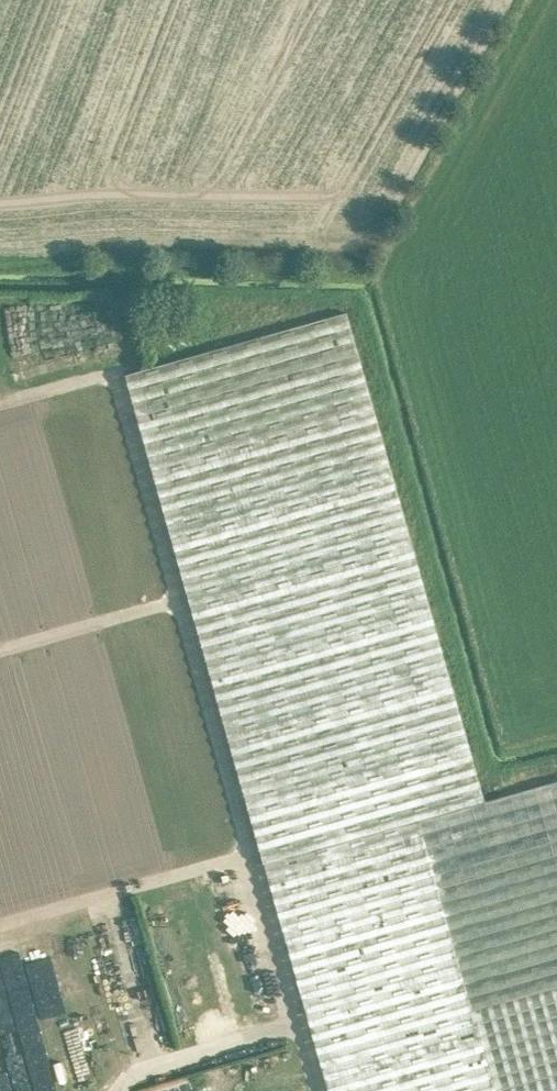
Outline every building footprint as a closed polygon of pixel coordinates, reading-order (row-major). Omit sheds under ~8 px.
[(486,800),(348,312),(126,375),(264,862),(329,1090),(556,1090),(556,780),(486,800)] [(54,1076),(36,1020),(13,1028),(21,1056),(7,1061),(17,1090),(88,1090),(80,1068),(54,1076)]
